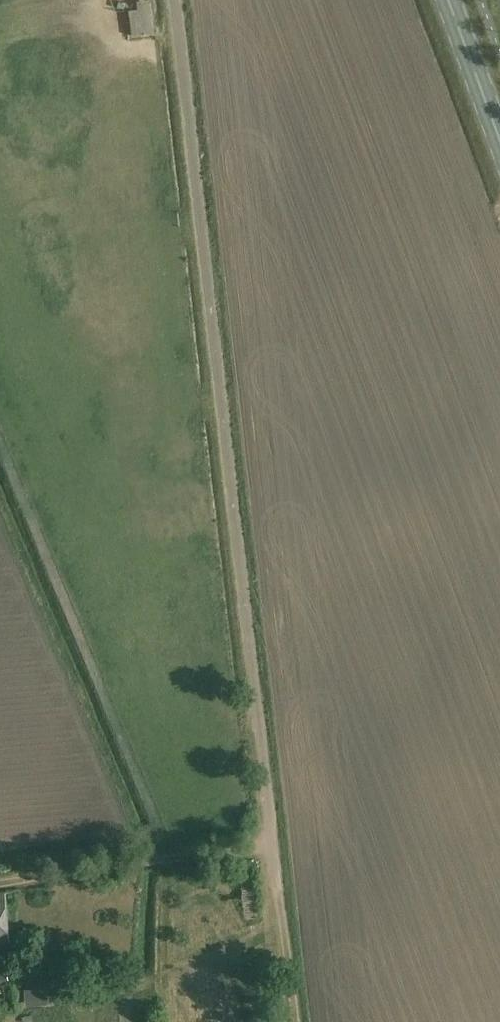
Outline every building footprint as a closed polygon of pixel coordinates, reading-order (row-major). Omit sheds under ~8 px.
[(154,4),(133,7),(138,39),(159,36),(154,4)] [(6,892),(0,892),(0,941),(10,941),(6,892)] [(9,965),(0,966),(0,981),(10,980),(9,965)]
